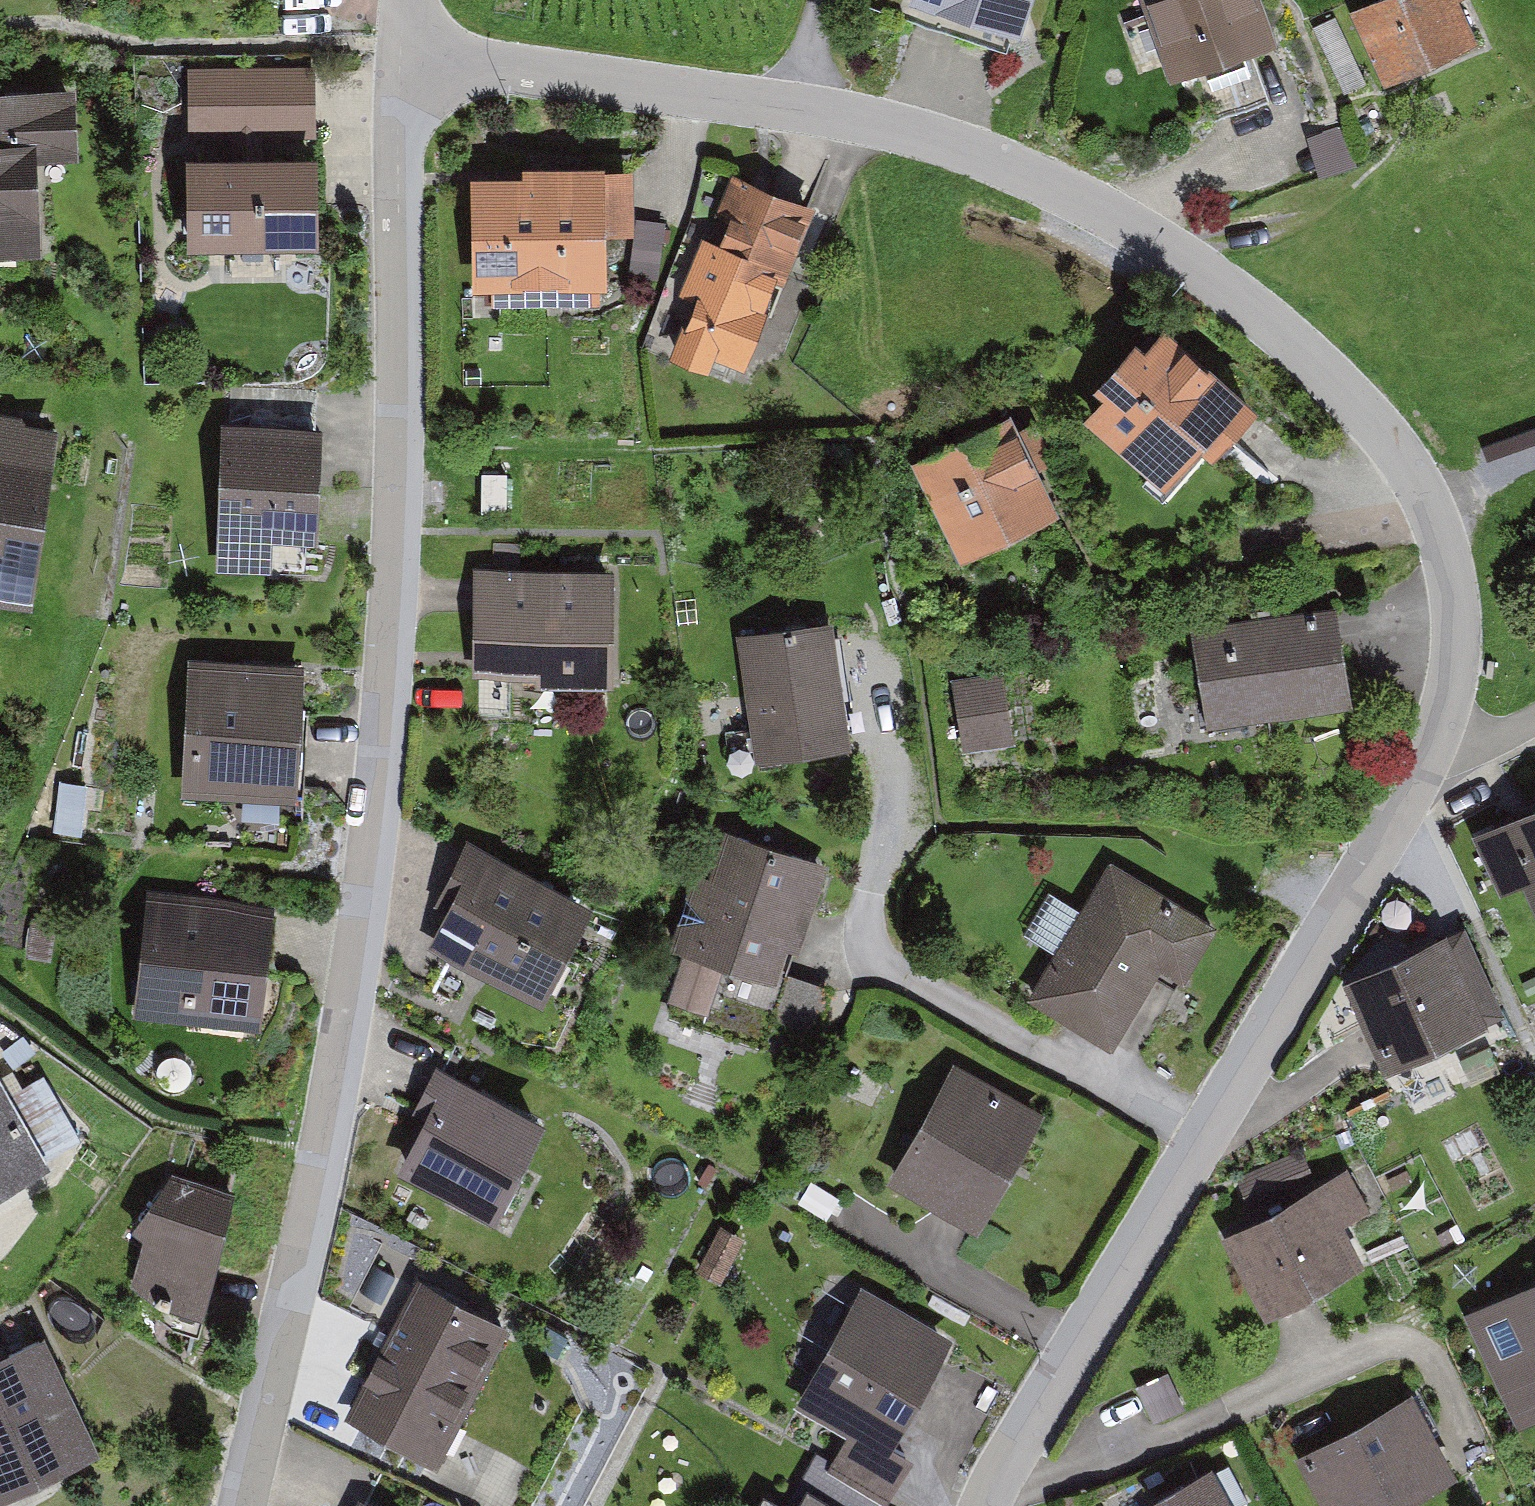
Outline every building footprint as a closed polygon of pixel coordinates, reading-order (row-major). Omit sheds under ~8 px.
[(915,22),(960,37),(1009,52),(1026,0),(922,0),(915,22)] [(1168,79),(1276,40),(1261,0),(1139,0),(1168,79)] [(1363,3),(1405,89),(1504,40),(1484,0),(1369,0),(1363,3)] [(314,66),(189,67),(190,123),(315,121),(315,93),(314,66)] [(0,84),(0,260),(49,257),(42,144),(95,141),(92,79),(0,84)] [(1341,125),(1308,135),(1314,155),(1320,175),(1353,165),(1341,125)] [(317,149),(186,150),(187,241),(317,240),(317,149)] [(633,168),(471,170),(472,285),(495,284),(495,300),(599,298),(598,284),(606,284),(606,228),(634,228),(633,195),(633,168)] [(775,187),(732,170),(707,236),(702,235),(681,291),(697,297),(677,352),(707,363),(710,355),(744,367),(776,281),(785,285),(812,215),(817,202),(775,187)] [(664,223),(640,219),(631,270),(655,274),(664,223)] [(1256,401),(1163,319),(1142,343),(1135,336),(1096,380),(1109,391),(1088,415),(1162,481),(1197,442),(1210,453),(1256,401)] [(1035,407),(928,457),(976,558),(1083,508),(1035,407)] [(0,411),(0,600),(60,607),(81,420),(0,411)] [(319,419),(221,415),(214,569),(269,571),(270,533),(314,535),(319,419)] [(615,566),(473,565),(473,594),(472,674),(614,675),(615,566)] [(1345,590),(1199,621),(1222,732),(1369,701),(1345,590)] [(849,618),(749,630),(766,768),(866,756),(849,618)] [(303,663),(187,656),(179,790),(294,797),(297,747),(303,663)] [(1016,669),(960,681),(977,758),(1033,745),(1016,669)] [(1485,833),(1514,893),(1534,882),(1534,809),(1485,833)] [(846,868),(724,828),(663,1011),(785,1051),(846,868)] [(590,900),(467,839),(453,867),(463,873),(428,943),(539,999),(590,900)] [(1208,927),(1111,867),(1033,993),(1109,1039),(1159,958),(1181,971),(1208,927)] [(272,908),(147,895),(134,1014),(259,1027),(269,939),(272,908)] [(1483,920),(1367,980),(1419,1080),(1534,1020),(1483,920)] [(1059,1113),(957,1063),(899,1183),(1000,1232),(1059,1113)] [(572,1123),(454,1069),(406,1175),(524,1228),(572,1123)] [(0,1084),(0,1215),(79,1173),(25,1071),(0,1084)] [(1362,1157),(1226,1234),(1279,1327),(1381,1269),(1356,1225),(1390,1205),(1362,1157)] [(143,1240),(134,1290),(203,1307),(233,1189),(170,1173),(127,1228),(143,1240)] [(508,1321),(416,1275),(346,1417),(438,1462),(508,1321)] [(1473,1317),(1534,1432),(1534,1284),(1473,1317)] [(951,1335),(862,1285),(796,1401),(849,1431),(828,1469),(886,1502),(899,1478),(912,1455),(890,1443),(951,1335)] [(0,1367),(0,1498),(4,1505),(35,1505),(132,1456),(68,1332),(0,1367)] [(1295,1453),(1324,1505),(1390,1505),(1457,1470),(1413,1389),(1295,1453)] [(1210,1463),(1147,1496),(1153,1505),(1233,1505),(1210,1463)] [(807,1484),(794,1505),(844,1505),(807,1484)] [(766,1495),(759,1505),(785,1505),(766,1495)]
